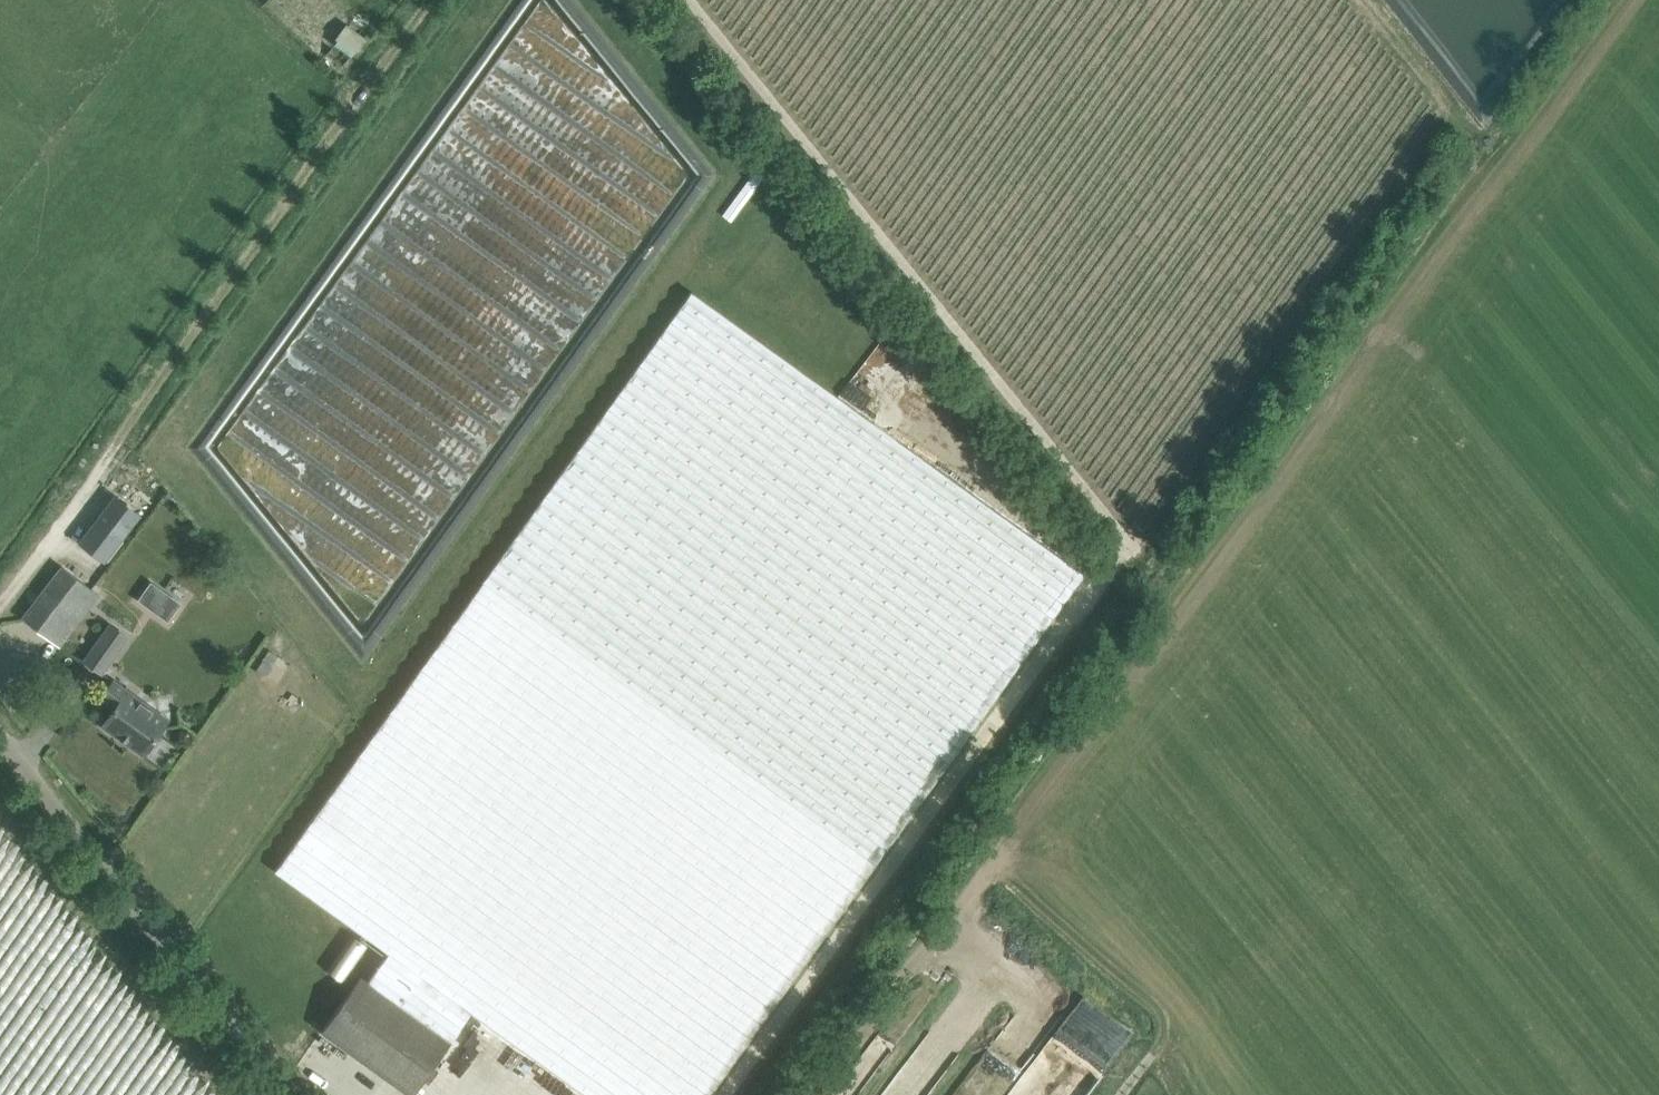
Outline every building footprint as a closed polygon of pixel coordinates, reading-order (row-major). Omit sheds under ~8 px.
[(321,51),(338,66),(362,37),(345,22),(321,51)] [(275,872),(389,953),(368,982),(361,977),(322,1031),(410,1094),(413,1094),(471,1013),(586,1094),(708,1094),(875,863),(1084,573),(692,291),(483,581),(288,854),(275,872)] [(116,498),(82,543),(101,557),(106,560),(126,534),(139,516),(134,512),(116,498)] [(26,620),(61,647),(100,595),(63,567),(23,620),(25,621),(26,620)] [(132,578),(123,591),(133,599),(134,597),(142,586),(132,578)] [(181,604),(151,581),(137,600),(168,622),(181,604)] [(102,674),(129,636),(110,623),(84,661),(102,674)] [(269,650),(263,661),(273,667),(279,657),(269,650)] [(263,661),(256,671),(266,678),(273,667),(263,661)] [(114,680),(101,698),(115,708),(102,726),(143,755),(168,720),(114,680)] [(350,936),(325,971),(338,980),(362,945),(350,936)] [(1130,1030),(1076,993),(1007,1094),(1086,1094),(1130,1030)]
